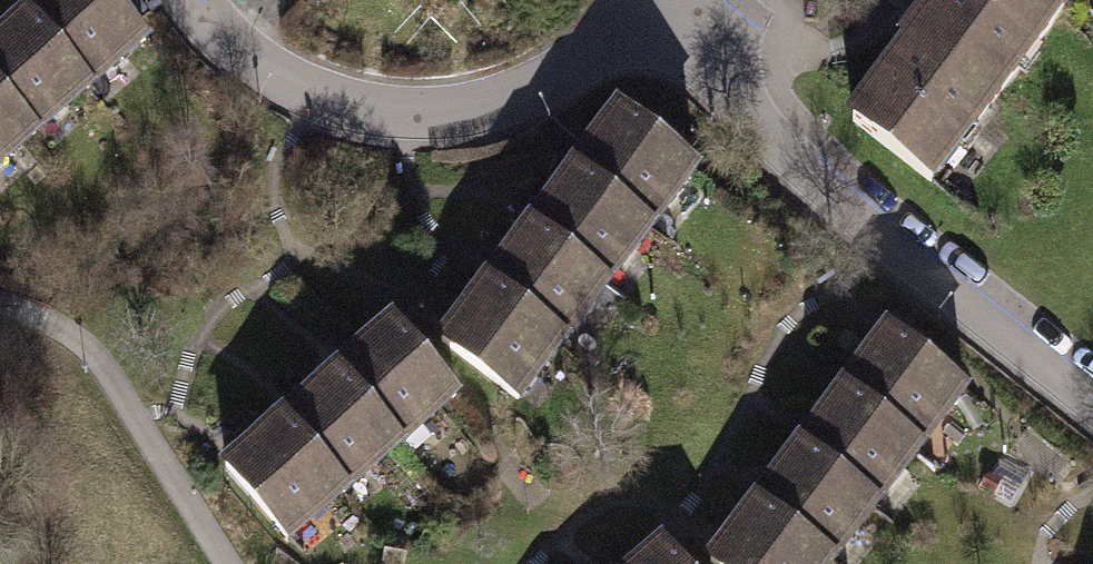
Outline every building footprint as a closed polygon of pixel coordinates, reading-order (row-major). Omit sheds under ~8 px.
[(85,82),(142,39),(109,0),(35,0),(18,15),(85,82)] [(1082,0),(939,0),(846,121),(936,190),(1082,0)] [(18,15),(0,29),(0,99),(28,133),(85,82),(18,15)] [(28,133),(0,99),(0,156),(28,133)] [(621,105),(576,162),(660,227),(704,170),(621,105)] [(619,281),(660,227),(576,162),(534,215),(619,281)] [(534,215),(487,275),(572,341),(619,281),(534,215)] [(523,405),(572,341),(487,275),(437,339),(523,405)] [(395,317),(336,366),(407,450),(466,401),(395,317)] [(846,380),(932,446),(976,388),(890,323),(846,380)] [(336,366),(283,410),(353,495),(407,450),(336,366)] [(932,446),(846,380),(802,437),(888,502),(932,446)] [(291,546),(353,495),(283,410),(221,462),(291,546)] [(758,492),(845,560),(888,502),(802,437),(758,492)] [(758,492),(705,560),(710,563),(842,563),(845,560),(758,492)] [(631,563),(690,563),(665,535),(631,563)]
